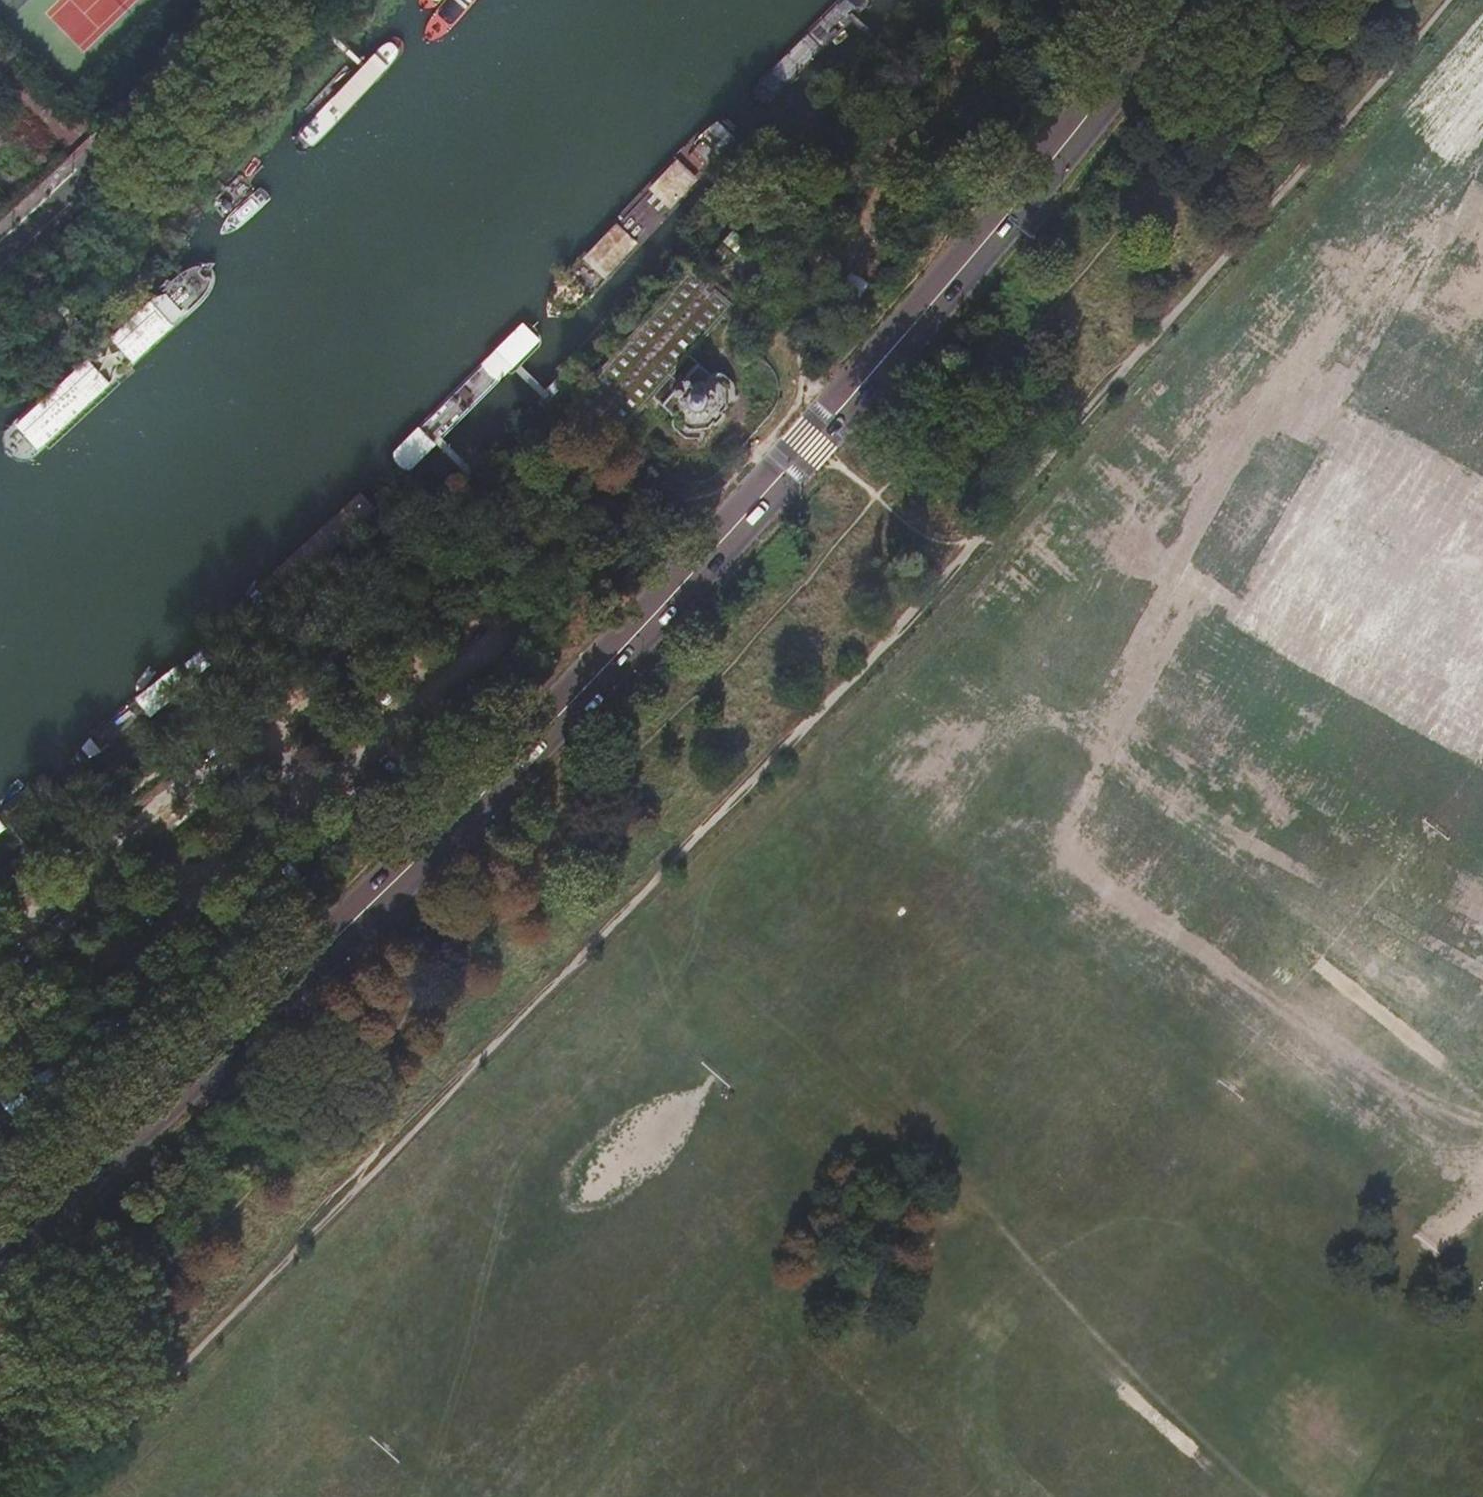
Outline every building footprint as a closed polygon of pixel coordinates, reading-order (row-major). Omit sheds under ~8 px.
[(734,380),(723,372),(722,371),(718,370),(714,370),(711,372),(688,356),(733,304),(689,268),(652,310),(565,410),(608,448),(624,429),(654,397),(673,416),(671,420),(672,424),(675,430),(684,438),(698,439),(698,436),(710,428),(714,423),(717,424),(726,413),(725,411),(729,405),(735,391),(737,390),(734,380)]
